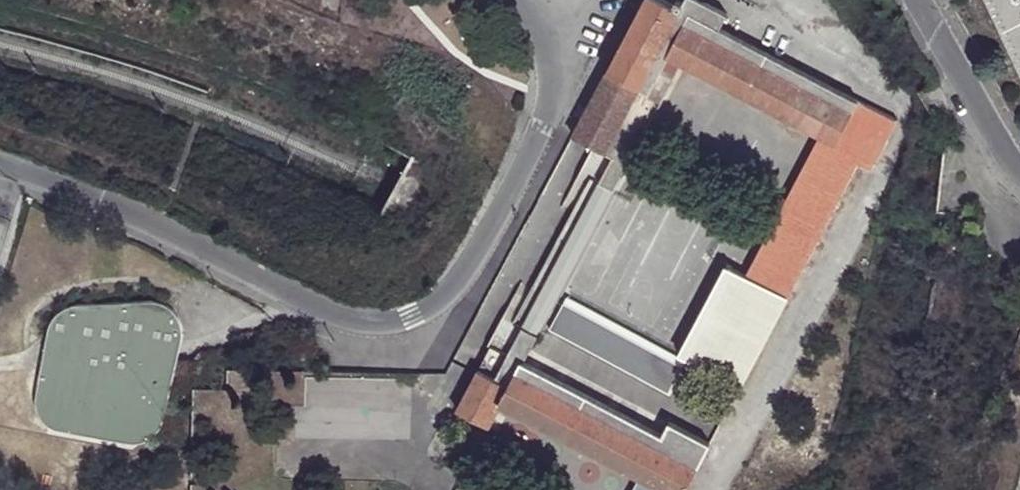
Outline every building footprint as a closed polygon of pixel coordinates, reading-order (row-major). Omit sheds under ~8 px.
[(614,154),(669,54),(683,62),(819,135),(834,143),(857,100),(719,26),(727,12),(705,0),(682,0),(680,5),(671,0),(642,0),(632,20),(572,131),(592,142),(614,154)] [(1005,28),(1019,21),(1019,0),(992,0),(1005,28)] [(1005,28),(1019,60),(1019,21),(1005,28)] [(669,54),(614,154),(599,180),(615,189),(683,62),(669,54)] [(894,120),(857,100),(834,143),(856,163),(870,169),(894,120)] [(834,143),(819,135),(766,235),(779,241),(806,255),(856,163),(834,143)] [(599,180),(522,323),(538,331),(615,189),(599,180)] [(577,202),(584,189),(572,183),(565,196),(577,202)] [(779,241),(766,235),(744,275),(757,281),(779,241)] [(784,297),(806,255),(779,241),(757,281),(784,297)] [(757,281),(744,275),(727,265),(679,353),(738,385),(784,297),(757,281)] [(518,312),(525,297),(513,291),(506,304),(518,312)] [(45,432),(45,426),(141,436),(141,442),(150,439),(155,434),(161,425),(185,334),(186,328),(185,321),(179,311),(172,306),(160,302),(78,312),(71,314),(61,320),(55,327),(51,335),(34,409),(34,422),(36,427),(40,430),(45,432)] [(506,349),(520,359),(534,332),(519,324),(506,349)] [(662,489),(678,489),(706,441),(665,420),(657,432),(520,359),(506,349),(493,372),(476,364),(453,405),(467,412),(485,424),(498,399),(635,474),(662,489)] [(303,416),(396,417),(397,378),(304,377),(303,416)] [(635,474),(626,489),(662,489),(635,474)]
